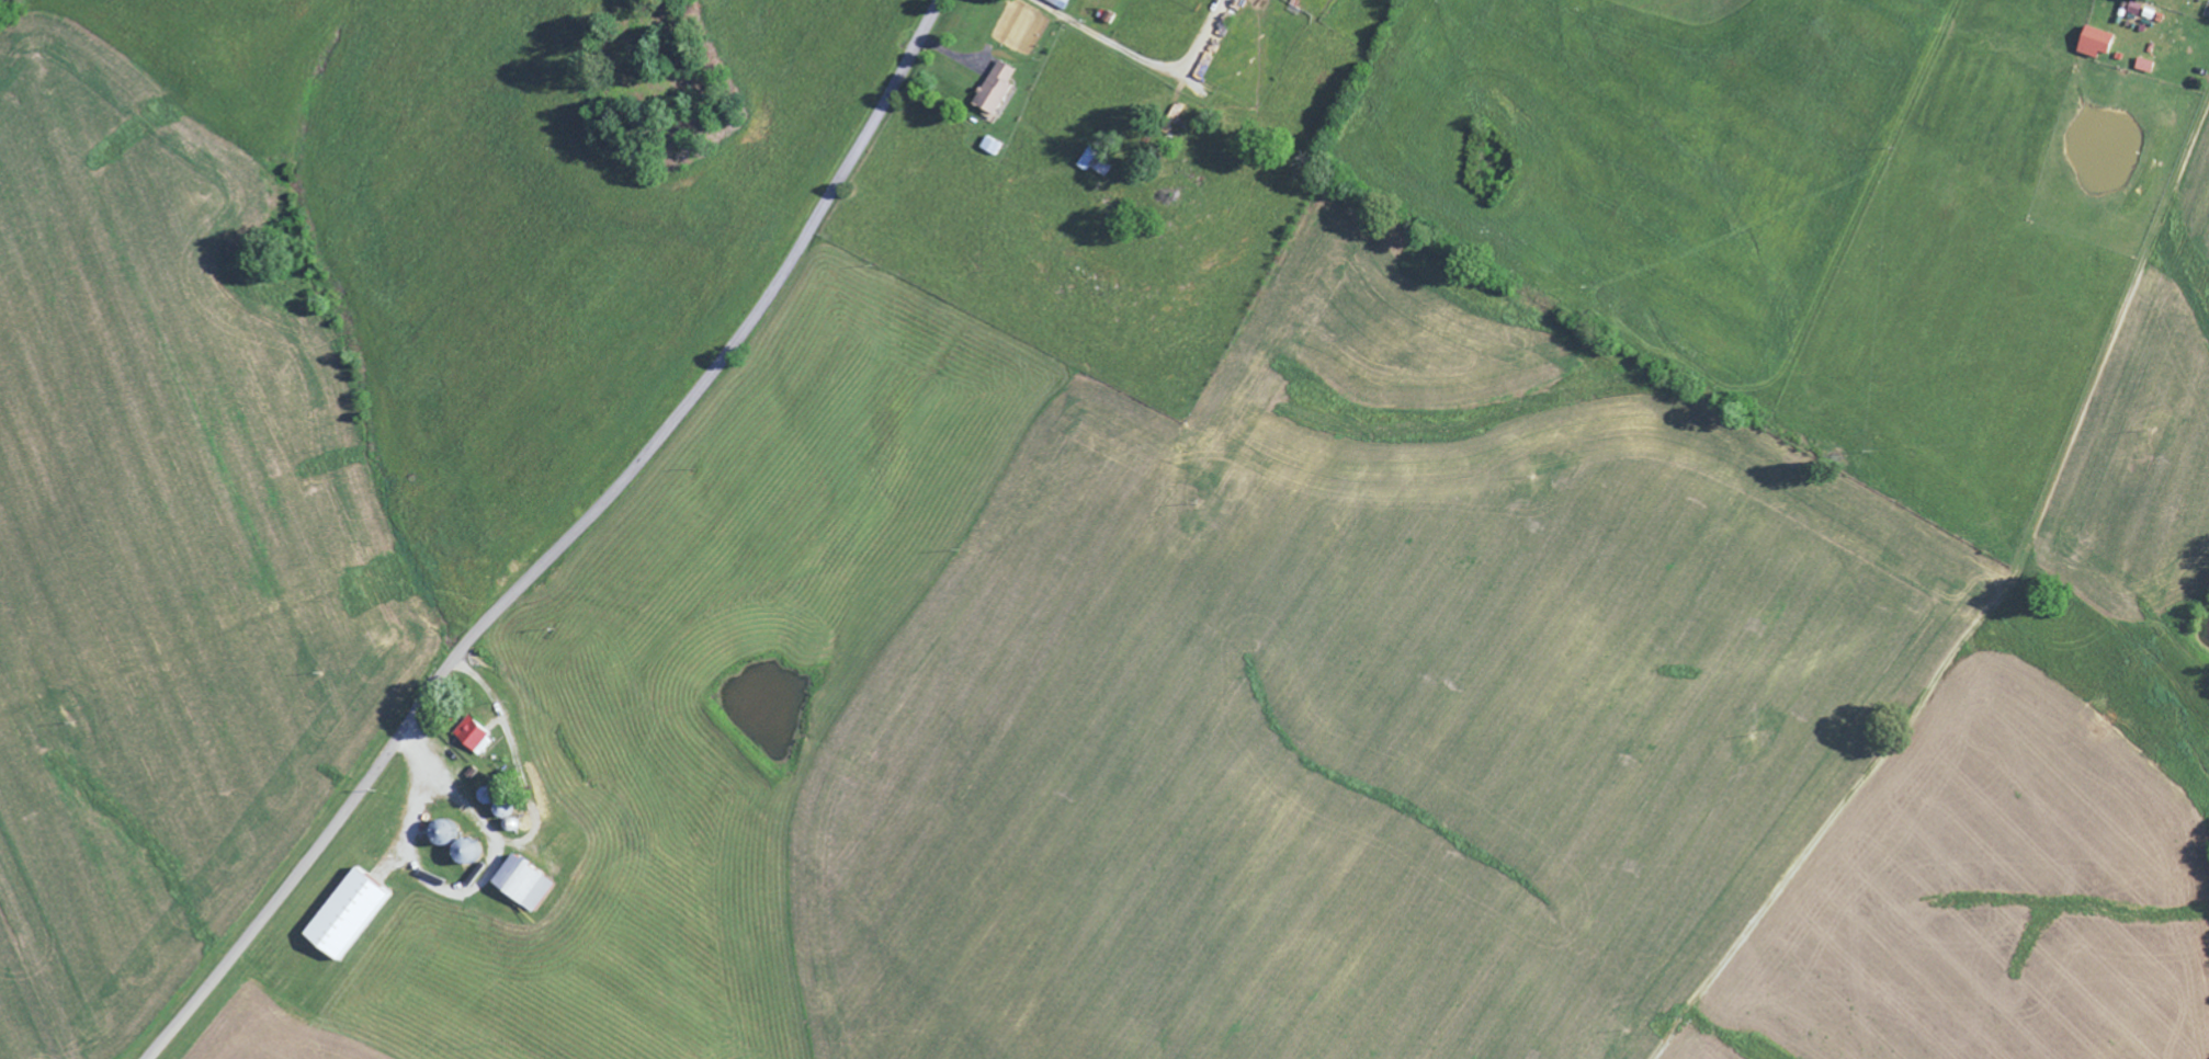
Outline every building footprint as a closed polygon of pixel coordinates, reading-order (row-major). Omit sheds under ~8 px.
[(1068,0),(1038,0),(1037,0),(1062,16),(1070,1),(1068,0)] [(2133,19),(2137,9),(2126,5),(2122,15),(2133,19)] [(2100,63),(2109,39),(2080,29),(2071,53),(2100,63)] [(1012,90),(1006,86),(1015,74),(1000,64),(973,106),(993,119),(1012,90)] [(999,147),(983,140),(977,153),(994,160),(999,147)] [(1077,171),(1088,175),(1098,154),(1087,149),(1077,171)] [(495,741),(478,722),(460,739),(477,757),(495,741)] [(520,855),(496,884),(535,916),(559,887),(520,855)] [(307,939),(343,964),(393,895),(357,870),(307,939)]
